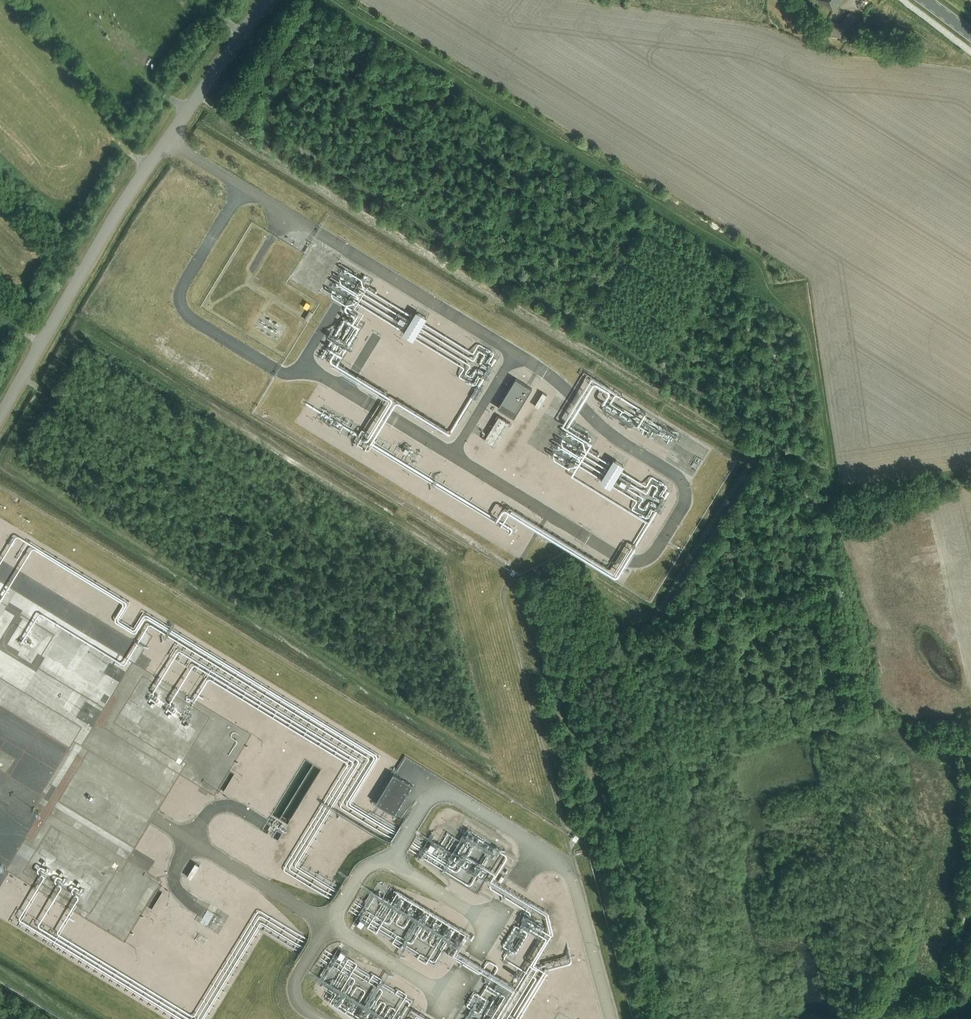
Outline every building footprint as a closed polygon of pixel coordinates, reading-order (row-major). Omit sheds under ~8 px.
[(843,0),(817,0),(834,13),(843,0)] [(862,22),(848,11),(840,22),(826,20),(825,35),(843,38),(845,27),(853,34),(862,22)] [(329,292),(351,305),(336,332),(350,340),(367,312),(358,307),(360,303),(404,328),(414,311),(354,275),(349,283),(338,277),(329,292)] [(413,339),(427,316),(416,309),(402,333),(413,339)] [(312,312),(309,310),(304,319),(307,321),(312,312)] [(478,342),(474,349),(445,332),(436,347),(465,365),(459,375),(476,385),(482,375),(485,377),(499,354),(478,342)] [(531,388),(515,378),(497,407),(513,417),(531,388)] [(640,423),(647,412),(610,389),(602,402),(615,410),(612,414),(633,428),(637,422),(640,423)] [(547,395),(542,392),(534,405),(539,408),(547,395)] [(509,423),(498,416),(484,440),(495,446),(509,423)] [(611,487),(625,465),(614,458),(600,481),(611,487)] [(615,484),(637,499),(631,507),(651,521),(667,498),(662,495),(668,486),(653,475),(646,486),(624,471),(615,484)] [(9,628),(9,622),(19,622),(19,615),(12,615),(12,616),(0,617),(0,628),(9,628)] [(377,804),(397,816),(414,786),(395,775),(377,804)] [(199,865),(195,863),(186,876),(190,879),(199,865)] [(69,912),(79,892),(50,878),(47,876),(45,880),(51,882),(48,887),(45,893),(49,895),(50,894),(55,896),(57,891),(64,894),(60,902),(65,905),(63,909),(69,912)]
